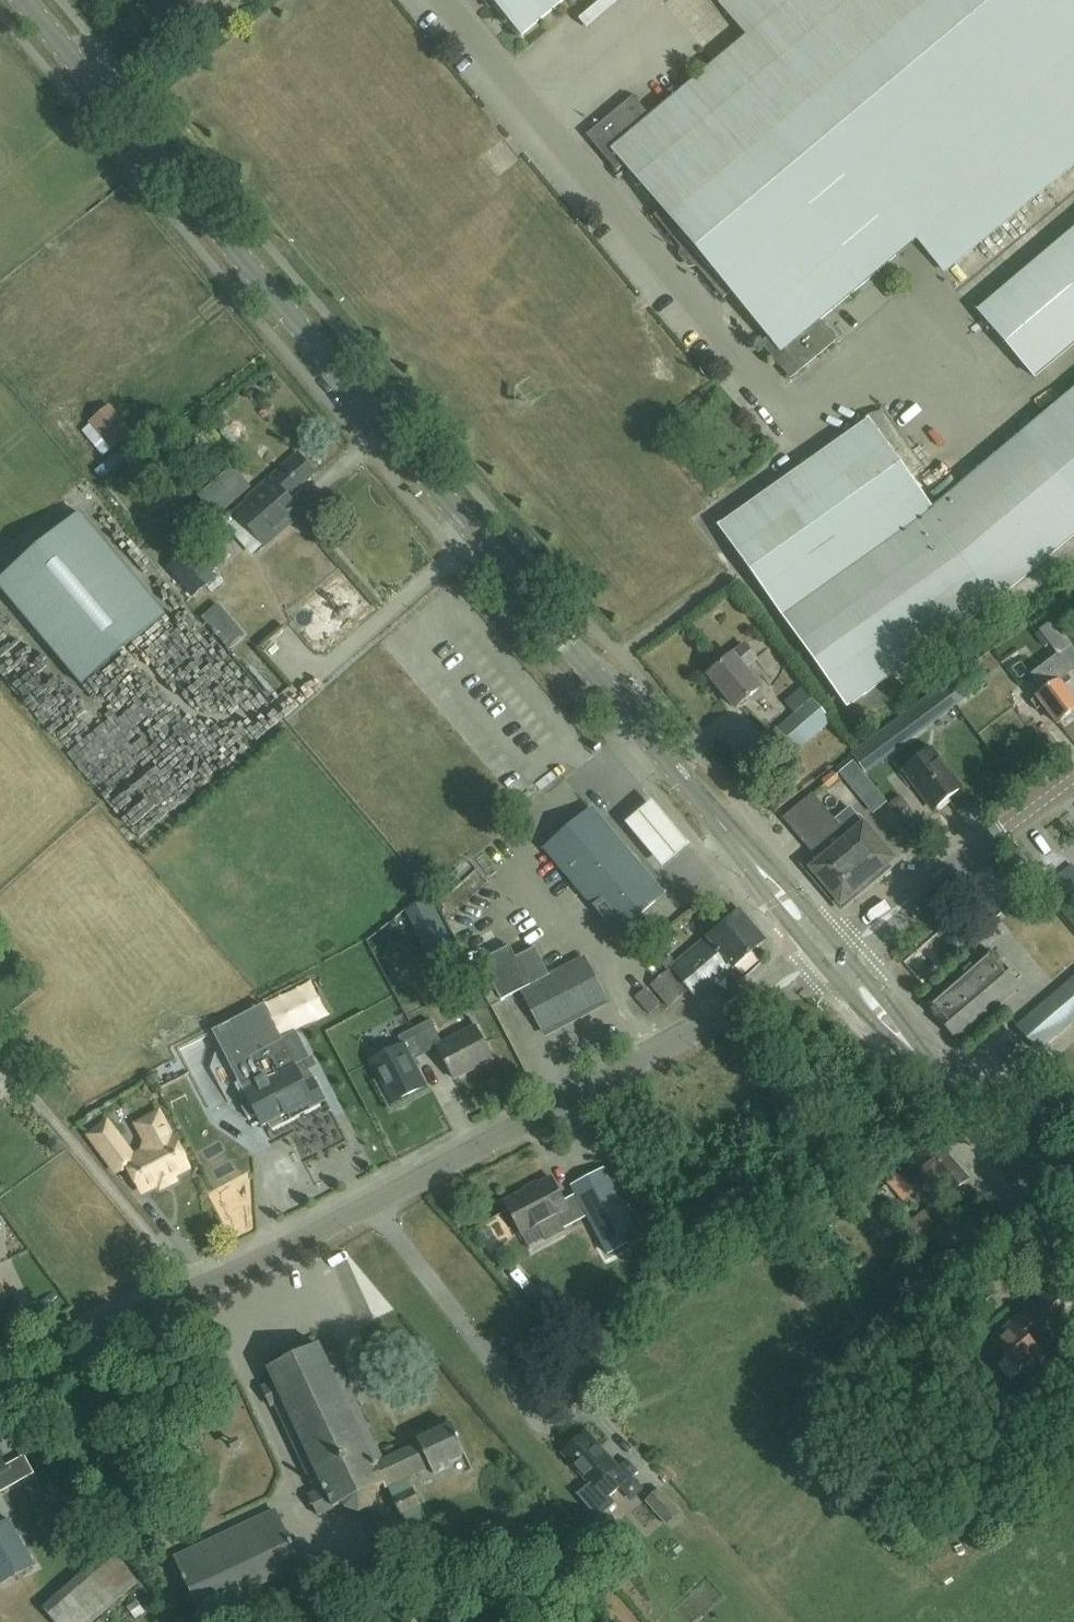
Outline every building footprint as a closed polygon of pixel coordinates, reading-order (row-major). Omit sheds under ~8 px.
[(190,13),(206,0),(179,0),(190,13)] [(522,35),(564,0),(492,0),(522,35)] [(633,98),(588,135),(617,169),(626,161),(665,208),(655,215),(723,296),(732,289),(771,335),(762,343),(790,377),(835,340),(819,320),(918,238),(946,271),(1073,164),(1073,0),(721,0),(720,1),(748,35),(649,117),(633,98)] [(617,8),(628,0),(610,0),(617,8)] [(604,24),(607,8),(593,5),(589,21),(604,24)] [(978,310),(1034,377),(1073,343),(1073,229),(978,310)] [(721,525),(849,705),(993,603),(1073,534),(1073,390),(931,511),(907,478),(922,467),(890,422),(889,423),(884,416),(871,419),(868,422),(866,420),(850,431),(851,432),(721,525)] [(110,407),(87,425),(110,453),(132,434),(110,407)] [(270,477),(291,500),(303,489),(301,486),(316,473),(297,453),(270,477)] [(291,500),(270,477),(247,499),(249,501),(235,513),(265,548),(303,514),(291,500)] [(233,500),(217,480),(199,495),(215,515),(233,500)] [(166,615),(80,513),(0,581),(0,588),(82,686),(166,615)] [(167,568),(193,597),(207,584),(215,576),(201,559),(191,568),(180,556),(167,568)] [(242,636),(218,607),(203,619),(227,649),(242,636)] [(756,659),(745,646),(733,656),(732,655),(708,675),(736,708),(760,689),(744,669),(756,659)] [(1058,656),(1032,675),(1043,691),(1030,701),(1037,710),(1044,705),(1058,724),(1073,712),(1073,701),(1059,681),(1070,672),(1058,656)] [(812,699),(791,716),(811,740),(832,722),(812,699)] [(908,710),(882,730),(895,748),(922,728),(908,710)] [(933,809),(961,788),(932,750),(904,771),(933,809)] [(858,797),(873,784),(853,759),(839,771),(858,797)] [(812,794),(802,802),(869,881),(894,860),(850,808),(835,821),(812,794)] [(637,813),(624,824),(662,868),(675,857),(689,845),(652,801),(637,813)] [(866,883),(869,881),(802,802),(783,819),(819,861),(810,869),(825,887),(825,886),(837,900),(845,893),(849,898),(862,886),(866,883)] [(615,932),(662,892),(592,808),(545,847),(615,932)] [(1057,904),(1073,891),(1073,868),(1072,865),(1044,886),(1057,904)] [(456,944),(432,900),(408,913),(432,956),(456,944)] [(716,929),(742,959),(764,940),(756,930),(739,910),(716,929)] [(694,948),(719,978),(742,959),(716,929),(694,948)] [(509,946),(480,961),(481,963),(500,1000),(521,990),(530,985),(549,975),(534,947),(515,957),(509,946)] [(719,978),(694,948),(671,967),(697,997),(719,978)] [(1021,986),(990,950),(929,1003),(928,1008),(952,1035),(982,1009),(986,1013),(997,1004),(998,1005),(1021,986)] [(530,985),(521,990),(543,1032),(605,1000),(583,958),(555,972),(549,975),(530,985)] [(668,1003),(685,990),(668,968),(651,981),(668,1003)] [(1073,1020),(1073,977),(1017,1025),(1038,1050),(1073,1020)] [(659,1005),(645,988),(634,997),(648,1014),(659,1005)] [(263,1005),(213,1030),(232,1065),(231,1066),(263,1125),(268,1122),(270,1127),(283,1121),(280,1116),(287,1113),(290,1119),(325,1101),(304,1061),(311,1058),(297,1032),(281,1040),(263,1005)] [(429,1020),(414,1029),(426,1052),(436,1047),(453,1079),(491,1059),(474,1027),(442,1044),(429,1020)] [(426,1052),(414,1029),(398,1037),(401,1043),(370,1060),(392,1102),(424,1085),(411,1060),(426,1052)] [(145,1187),(160,1179),(163,1184),(173,1178),(171,1173),(184,1166),(168,1137),(169,1136),(158,1115),(140,1124),(149,1141),(146,1153),(131,1161),(145,1187)] [(116,1160),(129,1153),(107,1123),(90,1136),(109,1162),(115,1159),(116,1160)] [(951,1192),(969,1177),(936,1140),(901,1170),(918,1189),(935,1174),(951,1192)] [(576,1195),(575,1195),(586,1216),(587,1216),(607,1254),(638,1238),(602,1168),(571,1185),(576,1195)] [(622,1191),(636,1184),(629,1171),(616,1178),(622,1191)] [(552,1177),(505,1201),(521,1233),(556,1215),(563,1228),(586,1216),(575,1195),(564,1200),(552,1177)] [(930,1210),(912,1225),(923,1238),(941,1223),(930,1210)] [(1057,1282),(991,1339),(1021,1374),(1042,1355),(1034,1346),(1062,1321),(1059,1318),(1073,1304),(1073,1301),(1057,1282)] [(523,1291),(537,1308),(546,1301),(532,1284),(523,1291)] [(378,1462),(381,1461),(341,1375),(346,1373),(337,1353),(326,1357),(320,1345),(269,1368),(275,1381),(262,1387),(270,1406),(275,1404),(315,1492),(309,1495),(318,1514),(343,1502),(346,1507),(359,1512),(372,1505),(376,1492),(375,1489),(383,1485),(384,1487),(389,1485),(378,1462)] [(378,1462),(389,1485),(411,1533),(429,1524),(412,1488),(410,1489),(405,1477),(430,1466),(433,1473),(450,1465),(449,1460),(465,1452),(452,1424),(418,1440),(420,1443),(381,1461),(378,1462)] [(586,1432),(563,1452),(590,1482),(576,1494),(598,1519),(617,1502),(611,1496),(639,1471),(628,1459),(618,1468),(617,1467),(617,1466),(586,1432)] [(34,1473),(23,1455),(5,1465),(0,1456),(0,1492),(34,1473)] [(660,1489),(657,1492),(647,1501),(667,1523),(680,1512),(660,1489)] [(200,1611),(301,1565),(276,1511),(175,1557),(200,1611)] [(34,1565),(9,1519),(0,1524),(0,1584),(34,1565)] [(138,1583),(109,1550),(42,1609),(53,1621),(94,1621),(138,1583)]
